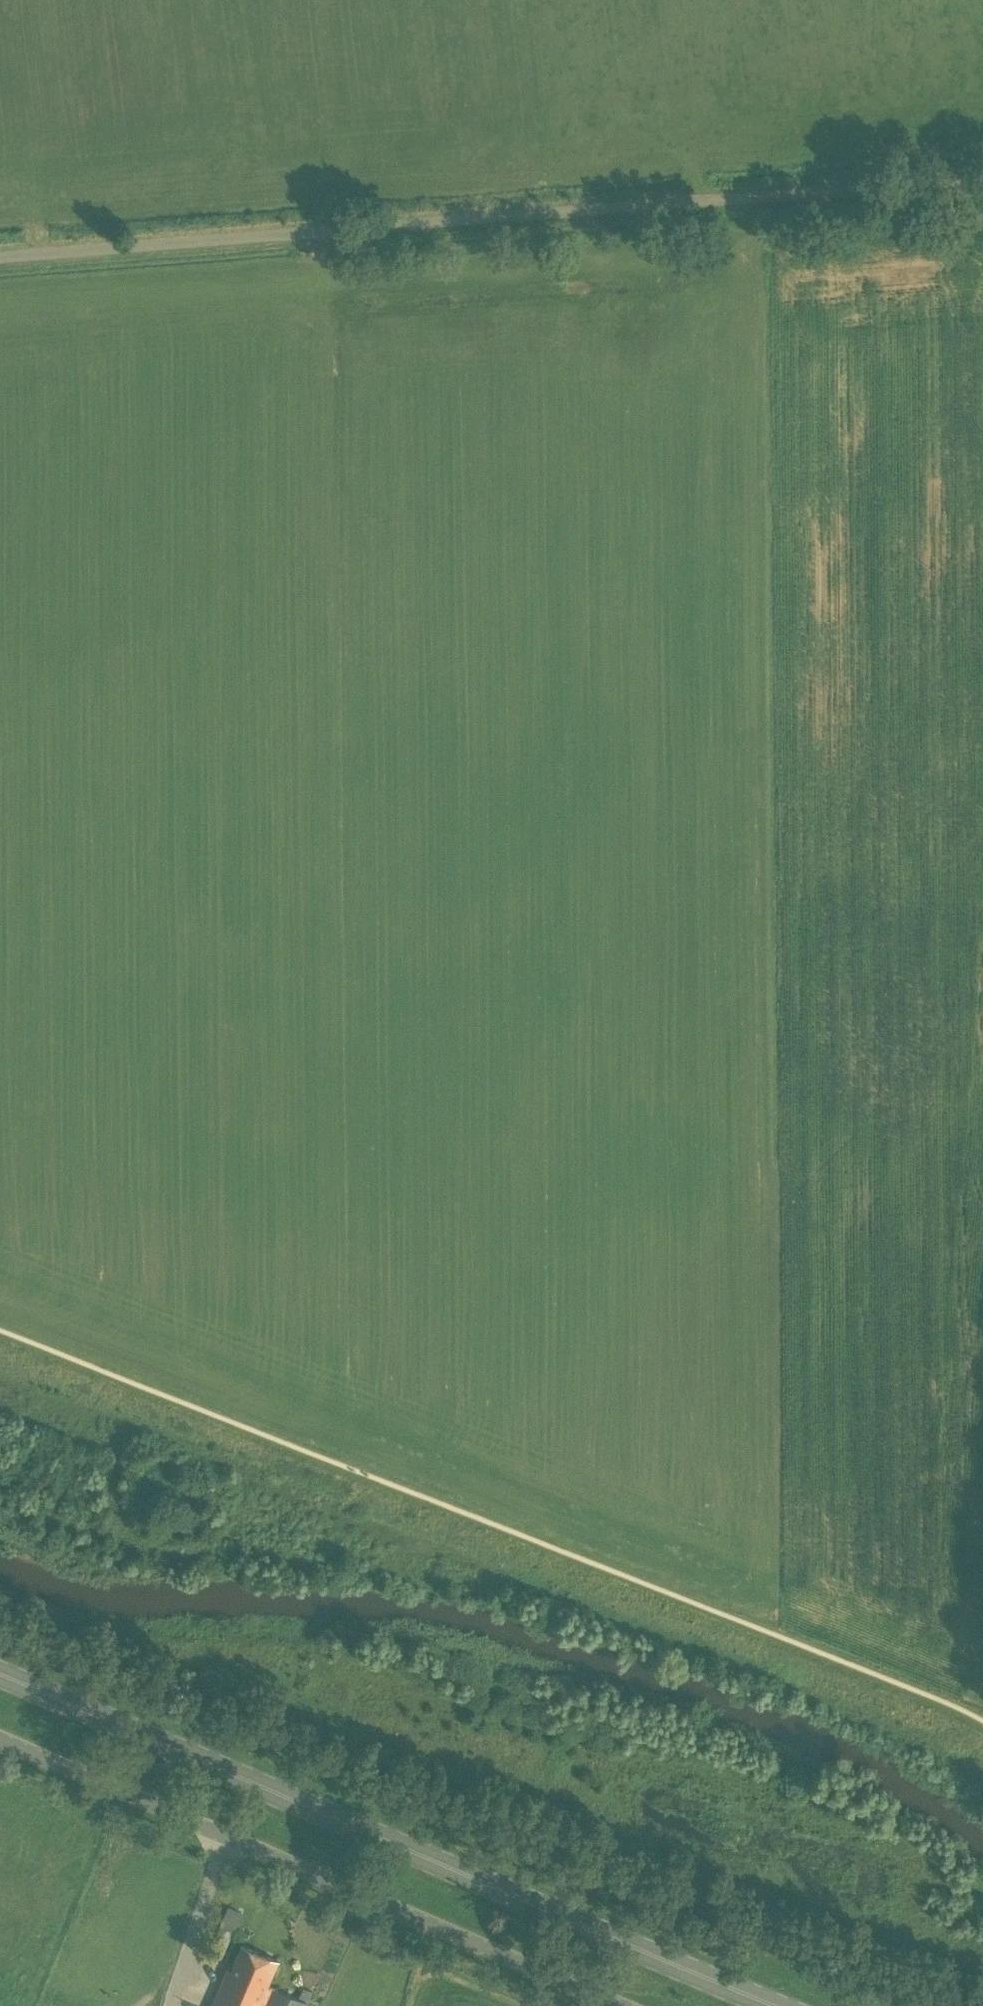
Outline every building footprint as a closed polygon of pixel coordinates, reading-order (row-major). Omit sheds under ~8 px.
[(229,1904),(220,1923),(235,1930),(243,1911),(229,1904)] [(278,1961),(241,1945),(230,1970),(226,1968),(210,2005),(306,2005),(312,1991),(303,1987),(298,1998),(268,1986),(278,1961)]
